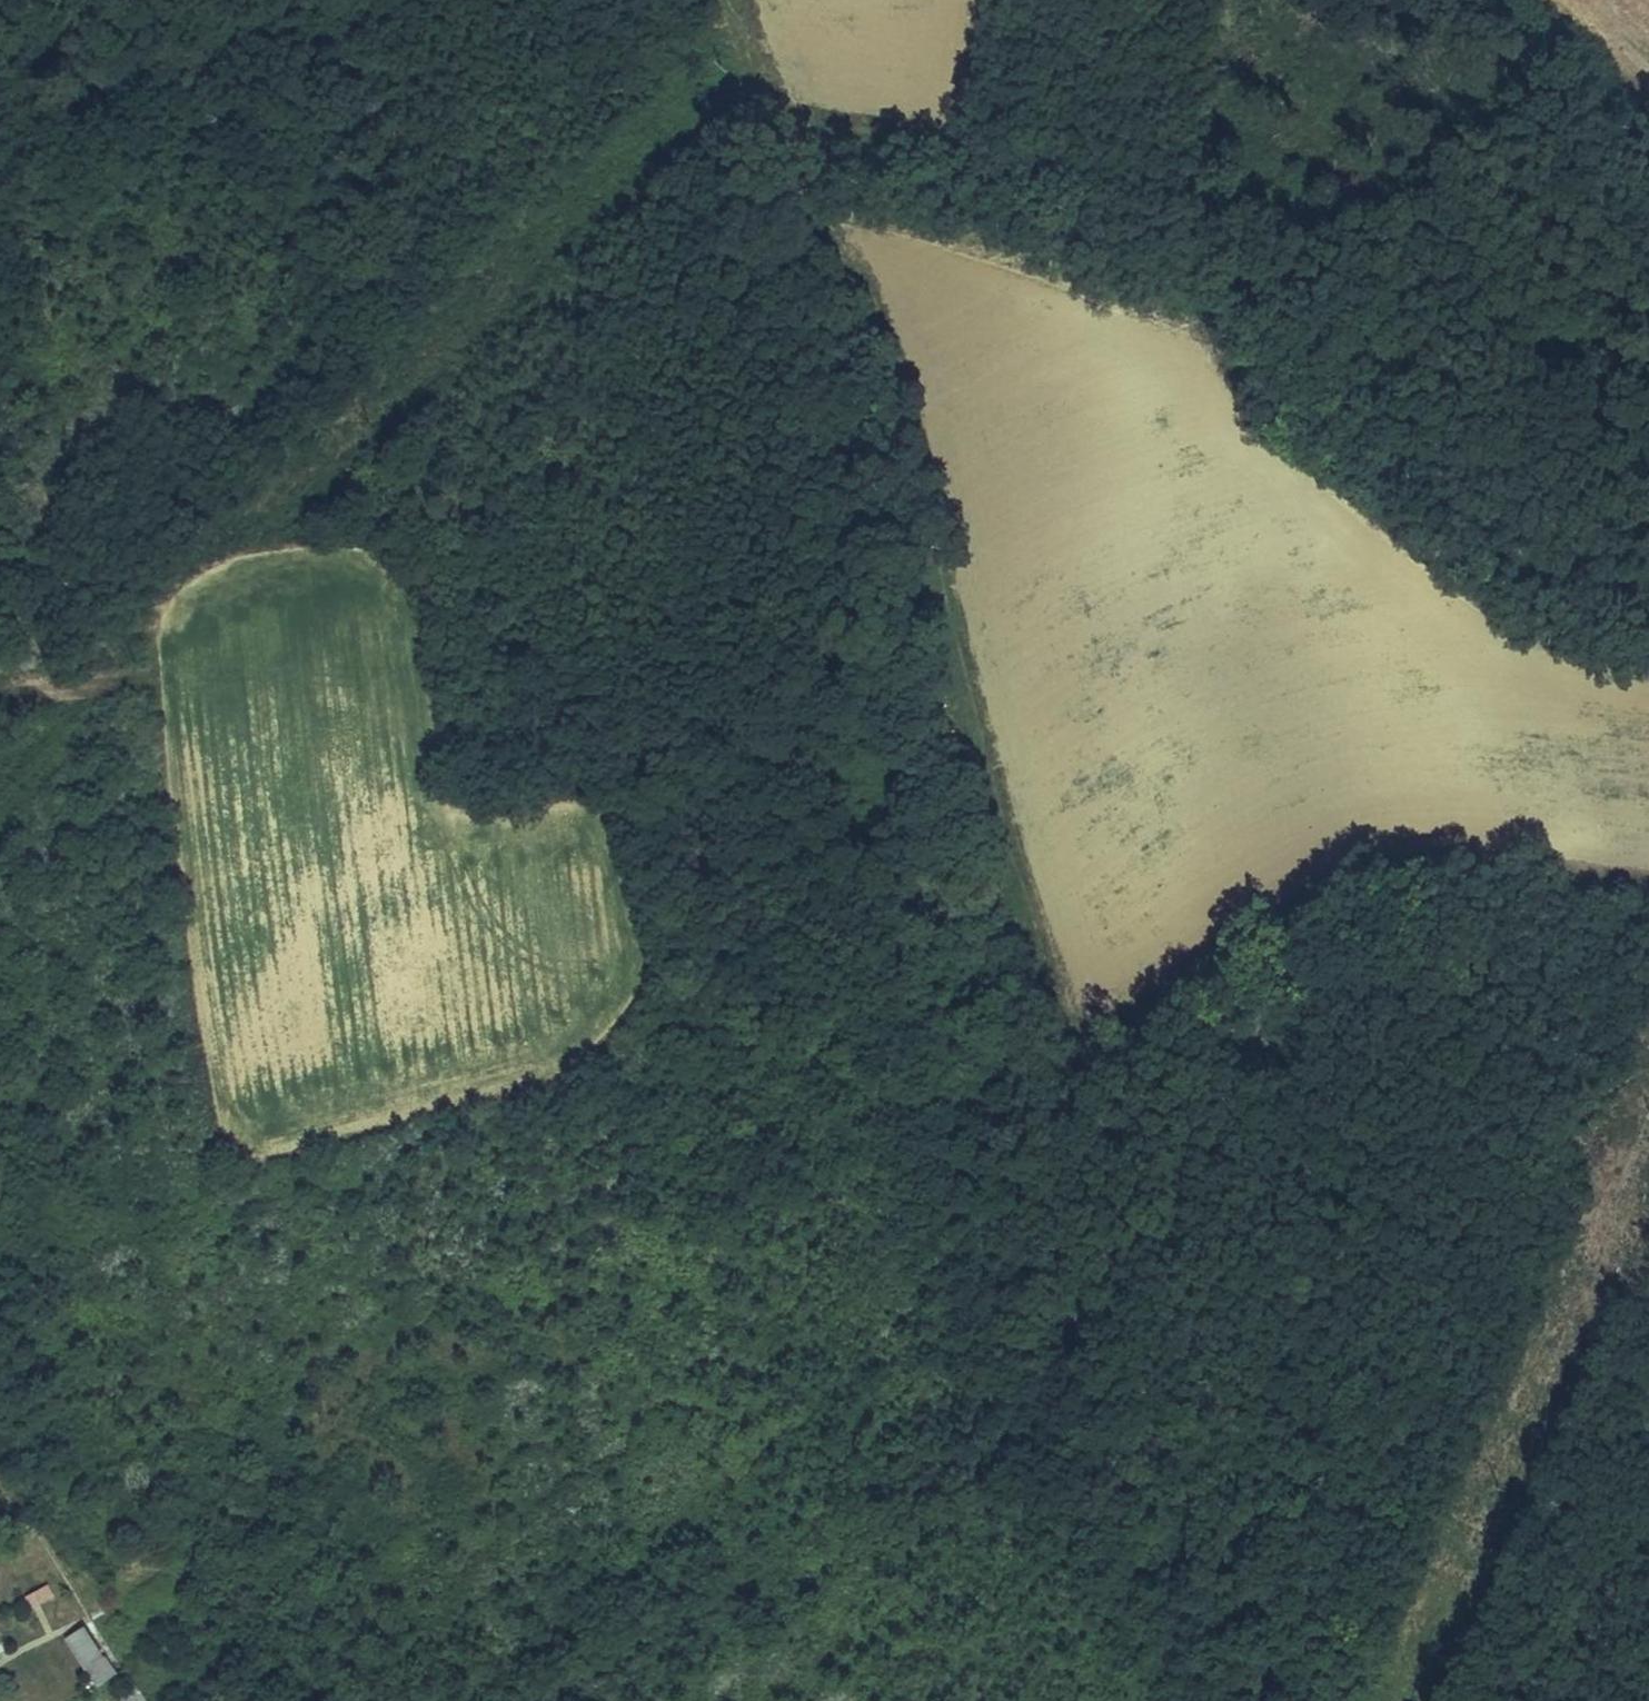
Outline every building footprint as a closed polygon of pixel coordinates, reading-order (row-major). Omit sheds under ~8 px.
[(71,1610),(51,1624),(75,1658),(96,1645),(71,1610)] [(119,1695),(122,1700),(149,1700),(139,1684),(119,1695)]
